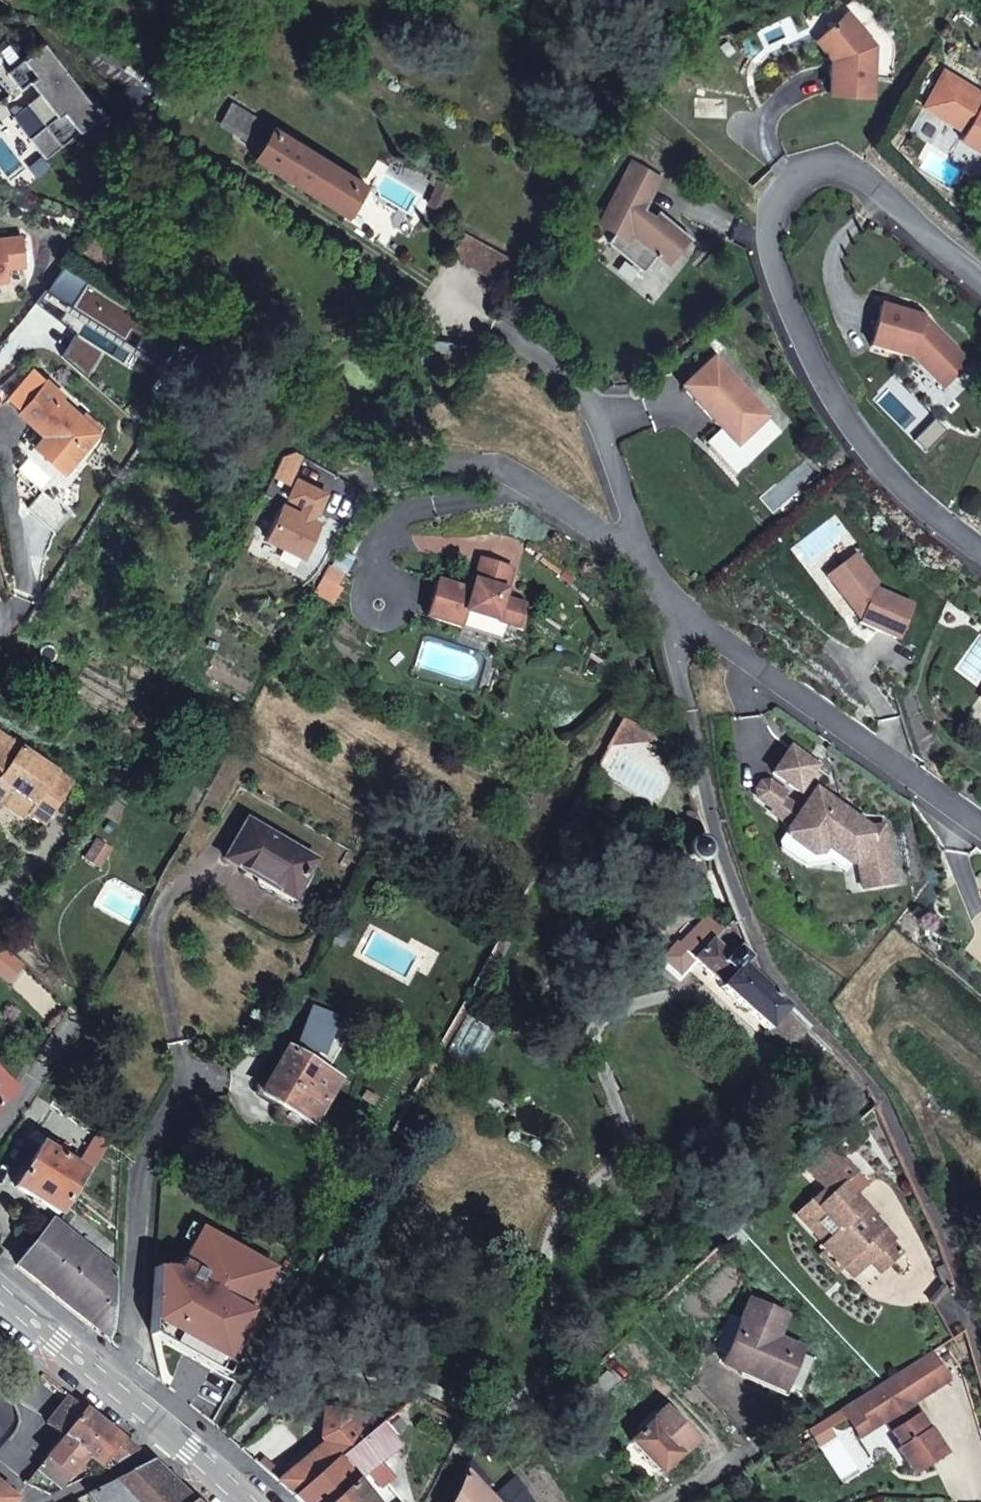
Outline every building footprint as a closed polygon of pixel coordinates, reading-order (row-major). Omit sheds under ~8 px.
[(847,15),(822,37),(832,48),(831,61),(828,96),(872,99),(876,48),(847,15)] [(832,48),(822,37),(815,43),(831,61),(832,48)] [(43,43),(23,59),(7,39),(0,44),(0,82),(10,95),(28,81),(55,116),(28,137),(43,157),(78,131),(62,112),(83,96),(43,43)] [(922,108),(964,133),(959,141),(980,154),(980,95),(944,72),(922,108)] [(266,123),(238,106),(230,120),(257,137),(266,123)] [(364,185),(272,127),(253,157),(346,216),(364,185)] [(624,160),(588,225),(607,235),(598,245),(635,277),(651,259),(661,267),(683,241),(653,216),(647,222),(637,214),(654,176),(624,160)] [(453,187),(438,180),(427,204),(442,210),(453,187)] [(518,262),(463,231),(451,253),(505,284),(518,262)] [(8,280),(6,268),(26,266),(23,237),(0,239),(0,281),(8,280)] [(882,307),(870,349),(912,360),(943,391),(970,365),(931,328),(920,324),(922,318),(882,307)] [(475,356),(476,345),(462,344),(462,355),(475,356)] [(770,418),(717,359),(685,388),(723,430),(708,443),(737,476),(784,433),(770,418)] [(99,433),(61,399),(64,396),(47,381),(19,413),(45,436),(54,444),(44,454),(63,472),(99,433)] [(54,444),(45,436),(36,446),(44,454),(54,444)] [(327,494),(298,480),(289,498),(300,503),(296,511),(282,504),(265,537),(301,555),(318,522),(304,515),(307,507),(318,512),(327,494)] [(355,556),(342,548),(332,565),(345,573),(355,556)] [(856,557),(826,579),(853,613),(863,617),(859,624),(898,641),(914,607),(876,591),(878,586),(856,557)] [(465,590),(438,581),(427,617),(461,628),(466,612),(505,625),(517,629),(524,606),(503,600),(513,569),(481,559),(475,581),(471,592),(465,590)] [(471,592),(475,581),(468,580),(465,590),(471,592)] [(466,612),(461,628),(500,640),(505,625),(466,612)] [(661,739),(623,718),(608,744),(661,739)] [(10,790),(19,796),(12,806),(27,816),(44,827),(74,783),(4,735),(0,741),(0,804),(1,803),(10,790)] [(791,749),(773,774),(799,794),(817,768),(791,749)] [(858,864),(862,890),(895,885),(888,840),(873,843),(870,829),(832,802),(829,806),(813,795),(801,812),(782,799),(785,795),(769,783),(760,784),(755,791),(757,799),(772,811),(770,814),(789,828),(786,831),(788,840),(812,857),(820,856),(826,848),(850,866),(858,864)] [(19,796),(10,790),(1,803),(24,820),(27,816),(12,806),(19,796)] [(832,802),(816,790),(813,795),(829,806),(832,802)] [(591,800),(580,794),(572,809),(582,815),(591,800)] [(315,860),(249,822),(226,859),(293,899),(315,860)] [(886,826),(870,829),(873,843),(888,840),(886,826)] [(788,840),(786,831),(777,844),(779,852),(803,870),(831,864),(845,874),(850,866),(826,848),(820,856),(812,857),(788,840)] [(111,849),(97,840),(88,854),(86,856),(85,859),(99,867),(111,849)] [(788,1008),(761,983),(752,959),(739,946),(731,953),(714,938),(707,944),(721,956),(708,971),(724,985),(722,987),(789,1049),(808,1027),(788,1008)] [(721,956),(707,944),(695,958),(708,971),(721,956)] [(474,1071),(500,1026),(472,1011),(446,1055),(474,1071)] [(340,1079),(289,1049),(263,1092),(284,1104),(314,1122),(340,1079)] [(0,1072),(0,1095),(6,1102),(18,1090),(0,1072)] [(314,1122),(284,1104),(277,1117),(307,1134),(314,1122)] [(85,1170),(43,1144),(16,1187),(58,1213),(85,1170)] [(876,1220),(865,1208),(866,1207),(855,1195),(868,1184),(832,1146),(806,1169),(824,1188),(796,1214),(810,1230),(816,1225),(828,1239),(823,1244),(821,1245),(826,1250),(842,1267),(851,1259),(862,1269),(869,1262),(881,1251),(892,1242),(895,1238),(877,1219),(876,1220)] [(115,1271),(58,1224),(54,1221),(18,1265),(109,1339),(111,1331),(113,1306),(115,1271)] [(828,1239),(816,1225),(810,1230),(823,1244),(828,1239)] [(902,1253),(892,1242),(881,1251),(869,1262),(879,1273),(902,1253)] [(201,1270),(163,1249),(153,1269),(154,1305),(174,1316),(201,1270)] [(842,1267),(826,1250),(819,1256),(835,1273),(842,1267)] [(862,1269),(851,1259),(842,1267),(852,1279),(862,1269)] [(265,1305),(201,1270),(174,1316),(165,1331),(187,1343),(180,1354),(193,1361),(199,1350),(231,1367),(265,1305)] [(777,1338),(787,1315),(750,1300),(742,1318),(734,1337),(726,1354),(722,1363),(759,1378),(761,1375),(785,1386),(800,1353),(802,1348),(777,1338)] [(734,1337),(742,1318),(730,1313),(714,1350),(726,1354),(734,1337)] [(0,1339),(0,1354),(9,1346),(0,1339)] [(621,1348),(617,1344),(608,1353),(612,1357),(621,1348)] [(885,1382),(853,1401),(865,1419),(878,1411),(885,1421),(901,1447),(897,1449),(913,1475),(946,1455),(930,1429),(928,1430),(919,1415),(920,1415),(913,1403),(951,1380),(933,1351),(885,1382)] [(798,1391),(812,1358),(800,1353),(785,1386),(798,1391)] [(616,1381),(606,1371),(585,1391),(596,1401),(616,1381)] [(84,1407),(69,1395),(46,1423),(62,1436),(63,1434),(84,1407)] [(697,1439),(666,1406),(651,1420),(682,1453),(697,1439)] [(102,1423),(84,1407),(63,1434),(81,1449),(102,1423)] [(294,1496),(366,1436),(366,1435),(381,1421),(370,1412),(325,1409),(322,1440),(326,1444),(279,1482),(294,1496)] [(885,1421),(878,1411),(865,1419),(871,1429),(885,1421)] [(682,1453),(651,1420),(629,1441),(660,1474),(682,1453)] [(356,1481),(368,1472),(384,1485),(385,1483),(398,1499),(415,1486),(402,1470),(395,1476),(382,1461),(402,1446),(383,1422),(366,1436),(294,1496),(300,1501),(374,1501),(356,1481)] [(122,1438),(102,1423),(81,1449),(89,1455),(105,1469),(117,1463),(137,1449),(122,1438)] [(89,1455),(81,1449),(63,1434),(62,1436),(45,1456),(46,1457),(26,1483),(27,1483),(50,1495),(59,1491),(70,1477),(89,1455)] [(152,1461),(115,1479),(137,1501),(191,1501),(193,1501),(152,1461)] [(490,1483),(470,1462),(465,1471),(483,1490),(490,1483)] [(465,1471),(449,1501),(494,1501),(492,1499),(465,1471)] [(515,1477),(509,1483),(516,1501),(531,1501),(515,1477)] [(115,1479),(88,1492),(95,1501),(137,1501),(115,1479)] [(509,1483),(492,1499),(494,1501),(516,1501),(509,1483)] [(17,1499),(15,1497),(0,1485),(0,1501),(15,1501),(17,1499)]
